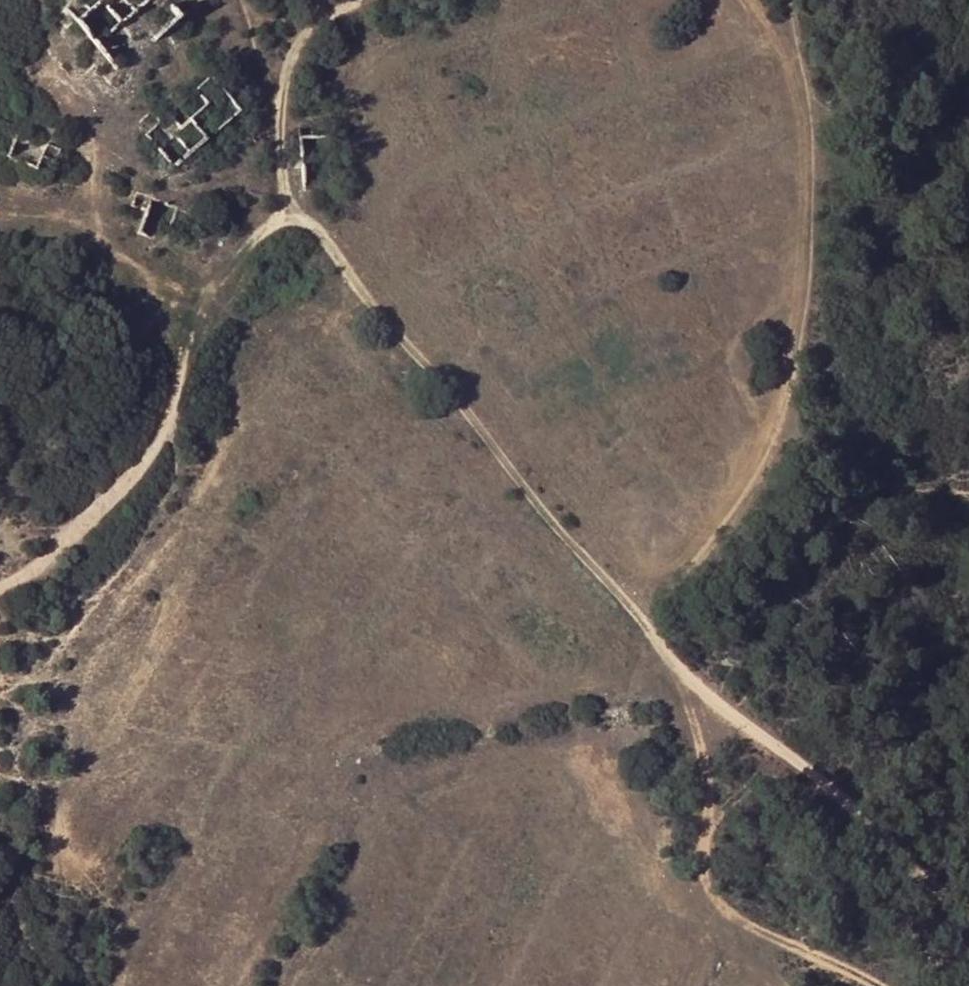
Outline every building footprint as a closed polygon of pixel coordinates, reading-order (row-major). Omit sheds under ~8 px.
[(66,13),(122,67),(209,0),(81,0),(66,13)] [(159,109),(142,123),(185,164),(252,110),(223,73),(171,122),(159,109)] [(182,208),(141,193),(128,225),(169,239),(182,208)]
